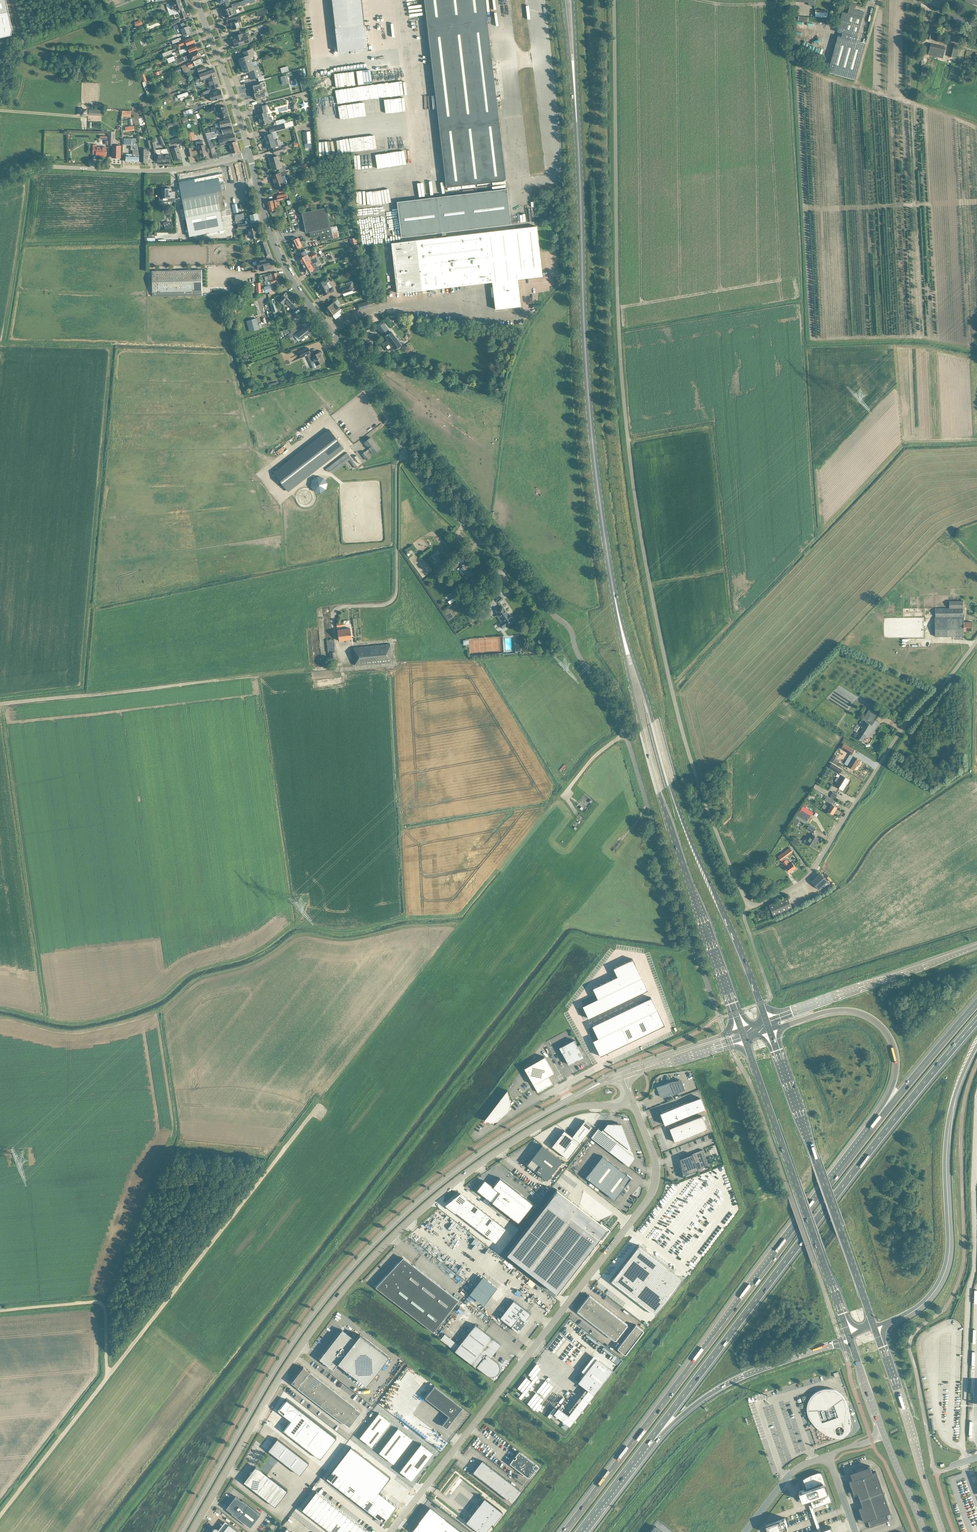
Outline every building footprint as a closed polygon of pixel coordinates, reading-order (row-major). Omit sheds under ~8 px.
[(9,12),(6,0),(0,0),(0,14),(9,12)] [(183,8),(181,0),(176,0),(168,3),(171,10),(172,9),(173,14),(174,13),(180,11),(180,9),(183,8)] [(255,1),(254,0),(247,0),(244,1),(231,5),(232,7),(230,8),(223,10),(226,17),(237,13),(236,10),(239,9),(238,6),(255,1)] [(338,52),(367,49),(362,0),(332,0),(338,52)] [(506,180),(485,0),(424,0),(446,187),(506,180)] [(858,37),(865,12),(855,10),(857,4),(851,2),(848,13),(843,12),(841,17),(837,31),(843,33),(842,37),(839,36),(829,71),(855,79),(864,48),(865,43),(856,41),(857,37),(858,37)] [(174,13),(173,14),(175,18),(181,16),(182,18),(187,17),(183,8),(180,9),(180,11),(174,13)] [(257,14),(258,17),(269,14),(267,8),(256,12),(253,13),(254,15),(257,14)] [(9,12),(0,14),(0,38),(14,35),(9,12)] [(242,22),(240,16),(226,20),(228,25),(229,25),(229,26),(230,26),(231,26),(232,30),(236,28),(237,29),(241,27),(239,23),(242,22)] [(159,20),(155,21),(149,24),(151,28),(160,25),(159,22),(165,19),(164,17),(159,20)] [(184,22),(174,27),(177,34),(182,32),(184,35),(186,34),(191,32),(190,32),(191,31),(190,29),(189,29),(188,26),(186,27),(184,22)] [(927,24),(926,29),(924,38),(935,41),(938,27),(927,24)] [(242,34),(234,36),(235,39),(233,40),(235,47),(252,42),(249,32),(242,34)] [(178,43),(173,45),(174,48),(179,46),(186,43),(187,46),(190,44),(195,42),(193,37),(188,39),(178,43)] [(195,44),(191,46),(181,50),(179,51),(180,54),(189,50),(190,52),(197,49),(195,44)] [(946,47),(931,44),(928,55),(943,58),(946,47)] [(949,60),(956,61),(958,49),(951,48),(949,60)] [(241,66),(252,62),(251,56),(254,55),(252,49),(247,51),(243,52),(244,57),(239,59),(241,66)] [(200,57),(198,51),(176,60),(177,63),(184,61),(190,58),(191,60),(200,57)] [(201,58),(196,60),(181,66),(183,69),(189,67),(195,65),(195,66),(203,63),(201,58)] [(252,62),(241,66),(244,73),(249,71),(252,79),(258,77),(259,81),(264,79),(263,76),(261,76),(258,66),(254,67),(252,62)] [(205,66),(200,68),(197,69),(201,79),(216,74),(214,69),(207,72),(206,70),(205,66)] [(187,74),(176,78),(177,82),(188,78),(187,74)] [(216,75),(203,80),(204,83),(212,80),(214,84),(210,85),(211,89),(220,86),(216,75)] [(266,86),(265,81),(260,83),(260,84),(253,86),(256,96),(255,96),(257,101),(265,98),(264,96),(265,95),(264,90),(263,91),(262,87),(266,86)] [(221,90),(209,94),(211,101),(223,97),(221,90)] [(188,92),(177,96),(181,104),(191,100),(188,92)] [(263,106),(258,107),(260,114),(259,114),(260,117),(259,118),(260,125),(265,123),(273,121),(272,117),(268,118),(266,113),(268,112),(266,105),(263,106)] [(227,109),(226,106),(217,108),(220,118),(228,116),(226,110),(227,109)] [(277,125),(269,127),(270,132),(286,128),(284,123),(282,124),(277,125)] [(235,139),(234,134),(218,138),(221,145),(224,144),(224,142),(235,139)] [(273,150),(282,147),(279,145),(277,139),(274,140),(272,134),(265,135),(267,143),(266,144),(267,148),(272,147),(273,150)] [(182,136),(170,140),(172,146),(184,142),(182,136)] [(135,138),(124,138),(124,145),(131,145),(131,150),(133,150),(133,155),(126,154),(126,161),(139,162),(139,157),(135,138)] [(206,155),(204,145),(203,140),(196,142),(196,146),(197,151),(191,152),(192,155),(198,154),(198,157),(206,155)] [(239,152),(236,141),(229,143),(232,153),(239,152)] [(93,145),(93,149),(93,154),(96,154),(96,156),(106,156),(106,147),(97,147),(97,145),(93,145)] [(112,146),(112,158),(121,158),(121,146),(112,146)] [(181,158),(180,154),(178,147),(172,149),(175,160),(181,158)] [(149,154),(149,151),(147,151),(147,149),(141,149),(141,157),(141,162),(147,162),(147,154),(149,154)] [(160,155),(157,155),(158,162),(170,161),(170,156),(169,156),(169,153),(167,149),(160,149),(160,155)] [(278,156),(274,157),(269,158),(273,170),(282,168),(281,163),(280,163),(278,156)] [(284,184),(281,176),(280,172),(275,174),(270,176),(272,180),(273,179),(276,187),(277,192),(285,187),(284,184)] [(179,182),(181,194),(182,198),(186,217),(188,227),(222,220),(220,210),(225,209),(220,182),(224,182),(222,174),(179,182)] [(162,186),(162,191),(162,198),(170,198),(170,202),(175,201),(175,192),(172,192),(172,191),(171,191),(171,188),(166,188),(166,186),(162,186)] [(511,224),(507,189),(397,202),(401,237),(442,232),(442,234),(446,233),(446,232),(506,225),(511,224)] [(272,200),(267,201),(269,211),(270,211),(271,211),(274,210),(276,211),(277,211),(278,209),(277,205),(280,205),(279,201),(276,201),(276,200),(272,200)] [(331,227),(330,225),(327,207),(302,213),(306,227),(305,228),(306,233),(309,232),(311,238),(320,236),(321,241),(326,240),(339,237),(337,226),(331,227)] [(250,217),(246,218),(248,224),(251,223),(254,222),(259,221),(257,213),(255,213),(252,214),(249,215),(250,217)] [(416,240),(391,243),(397,293),(422,290),(492,282),(495,309),(521,306),(517,279),(542,276),(536,226),(446,237),(446,233),(442,234),(442,237),(416,240)] [(256,227),(251,228),(246,229),(247,234),(249,233),(250,238),(259,236),(258,231),(257,231),(256,227)] [(298,238),(291,241),(295,249),(298,248),(299,248),(299,247),(302,246),(303,248),(306,246),(303,240),(300,242),(298,238)] [(267,257),(271,257),(265,241),(260,243),(264,252),(262,253),(263,257),(266,256),(267,257)] [(299,259),(302,264),(317,255),(316,253),(309,257),(305,250),(299,253),(302,257),(299,259)] [(317,255),(302,264),(308,273),(312,271),(313,270),(310,265),(313,264),(314,265),(317,263),(319,261),(318,259),(318,258),(317,255)] [(267,265),(270,265),(268,258),(256,261),(258,269),(260,268),(261,271),(268,269),(267,265)] [(202,270),(152,271),(152,292),(162,292),(162,296),(202,295),(202,270)] [(280,281),(277,273),(272,274),(268,275),(272,284),(280,281)] [(317,284),(321,291),(323,295),(330,292),(331,293),(334,291),(332,287),(329,289),(326,283),(328,282),(329,281),(327,278),(326,278),(324,279),(324,280),(317,284)] [(351,284),(339,288),(341,294),(353,290),(351,284)] [(272,285),(264,287),(264,288),(265,292),(265,293),(271,291),(271,294),(274,293),(272,285)] [(290,297),(291,297),(286,292),(282,296),(277,301),(281,306),(285,302),(290,297)] [(298,306),(290,297),(285,302),(287,305),(288,304),(294,310),(298,306)] [(367,301),(358,304),(359,309),(369,306),(367,301)] [(340,309),(334,302),(325,309),(330,316),(340,309)] [(246,323),(248,334),(258,332),(256,321),(246,323)] [(377,328),(384,337),(386,341),(382,344),(384,347),(387,351),(390,349),(393,347),(395,349),(396,349),(397,349),(398,348),(397,348),(400,346),(401,345),(397,339),(391,331),(390,332),(383,323),(377,328)] [(436,325),(434,335),(442,336),(443,327),(436,325)] [(299,332),(296,328),(295,327),(290,331),(291,332),(288,334),(291,337),(295,334),(294,334),(296,332),(297,333),(297,334),(301,339),(309,333),(305,327),(299,332)] [(308,348),(299,352),(302,357),(307,355),(310,353),(314,361),(311,363),(313,369),(315,369),(319,367),(318,364),(324,361),(320,354),(321,353),(320,352),(313,355),(312,353),(311,353),(308,348)] [(329,429),(274,473),(288,491),(343,448),(329,429)] [(371,437),(367,440),(364,443),(369,449),(365,452),(362,454),(367,460),(370,458),(367,454),(371,451),(373,454),(380,449),(371,437)] [(347,452),(326,469),(328,472),(331,471),(350,456),(347,452)] [(358,466),(351,458),(346,462),(352,471),(358,466)] [(433,557),(428,560),(432,567),(437,564),(433,557)] [(453,569),(459,564),(457,561),(450,566),(453,569)] [(465,562),(461,565),(459,567),(465,574),(461,577),(465,581),(469,578),(470,577),(474,574),(471,570),(472,570),(471,569),(470,570),(467,566),(468,565),(465,562)] [(448,605),(454,601),(450,595),(444,599),(448,605)] [(501,597),(497,600),(496,600),(502,607),(497,611),(504,621),(499,624),(502,629),(507,625),(507,626),(511,623),(509,621),(513,619),(510,615),(509,616),(502,606),(503,606),(500,602),(503,599),(501,597)] [(964,631),(964,622),(964,617),(963,617),(963,608),(963,601),(958,601),(949,601),(949,608),(935,608),(935,617),(935,636),(964,636),(964,631)] [(964,622),(964,631),(972,631),(972,622),(964,622)] [(350,628),(337,630),(339,641),(352,639),(350,628)] [(336,663),(334,639),(326,640),(328,654),(330,654),(331,664),(336,663)] [(392,662),(391,649),(390,644),(354,647),(355,665),(392,662)] [(879,714),(875,711),(870,708),(859,725),(860,726),(859,729),(854,736),(857,737),(862,741),(867,734),(871,737),(880,723),(875,720),(879,714)] [(854,750),(844,744),(841,748),(850,754),(851,755),(854,750)] [(850,754),(844,764),(848,766),(850,767),(854,770),(857,765),(858,763),(859,764),(861,760),(858,759),(858,758),(857,758),(854,756),(851,755),(850,754)] [(839,774),(842,769),(832,763),(829,767),(839,774)] [(849,779),(845,777),(841,775),(839,779),(837,778),(835,781),(837,782),(835,786),(839,788),(843,790),(845,787),(844,786),(848,779),(849,780),(849,779)] [(834,800),(830,797),(827,795),(825,800),(832,804),(834,800)] [(832,804),(830,807),(824,804),(822,807),(825,809),(828,811),(833,814),(837,807),(832,804)] [(800,812),(810,818),(814,812),(803,806),(800,812)] [(808,819),(798,813),(796,817),(806,823),(808,819)] [(819,838),(815,835),(812,834),(808,840),(805,839),(804,841),(807,843),(806,843),(813,847),(816,843),(815,843),(816,842),(819,838)] [(795,838),(792,842),(798,846),(801,842),(795,838)] [(796,867),(793,863),(792,862),(789,864),(788,863),(789,862),(785,857),(793,851),(790,847),(778,856),(781,860),(786,867),(790,872),(796,867)] [(828,881),(824,876),(820,873),(811,881),(819,889),(823,886),(825,888),(828,885),(826,883),(828,881)] [(788,897),(769,905),(774,916),(793,908),(788,897)] [(597,997),(582,1005),(589,1020),(645,992),(633,961),(611,972),(614,979),(593,990),(597,997)] [(650,1000),(594,1029),(600,1042),(594,1045),(601,1058),(663,1028),(650,1000)] [(574,1040),(559,1047),(569,1064),(573,1062),(572,1061),(580,1057),(577,1052),(580,1051),(574,1040)] [(546,1087),(552,1083),(549,1079),(550,1079),(548,1076),(554,1073),(545,1056),(524,1068),(538,1092),(546,1087)] [(681,1079),(676,1080),(676,1079),(664,1083),(657,1086),(660,1097),(669,1095),(685,1089),(681,1079)] [(511,1102),(507,1090),(484,1120),(497,1120),(508,1110),(510,1106),(514,1102),(513,1101),(511,1102)] [(686,1103),(662,1112),(666,1123),(664,1124),(704,1109),(700,1097),(686,1103)] [(669,1128),(675,1142),(707,1129),(702,1115),(669,1128)] [(584,1120),(572,1136),(580,1142),(592,1127),(584,1120)] [(628,1166),(629,1165),(635,1157),(634,1156),(621,1123),(607,1123),(602,1131),(598,1128),(591,1137),(628,1166)] [(580,1142),(572,1136),(564,1130),(551,1146),(568,1158),(580,1142)] [(531,1157),(526,1164),(535,1171),(536,1171),(547,1180),(562,1160),(542,1145),(532,1158),(531,1157)] [(680,1159),(686,1174),(699,1169),(709,1165),(702,1149),(693,1153),(680,1159)] [(602,1156),(586,1177),(615,1199),(631,1178),(602,1156)] [(477,1190),(518,1222),(533,1203),(500,1177),(493,1186),(489,1183),(488,1183),(485,1181),(481,1186),(480,1186),(477,1190)] [(557,1189),(506,1254),(557,1292),(599,1238),(601,1239),(610,1229),(601,1222),(600,1223),(593,1232),(571,1215),(578,1206),(557,1189)] [(460,1190),(443,1203),(498,1246),(511,1229),(460,1190)] [(676,1283),(637,1252),(614,1281),(654,1313),(676,1283)] [(398,1262),(376,1287),(433,1331),(458,1299),(413,1264),(412,1265),(403,1258),(398,1263),(398,1262)] [(484,1308),(497,1290),(482,1280),(469,1298),(484,1308)] [(599,1302),(594,1299),(589,1295),(583,1303),(588,1306),(593,1310),(599,1302)] [(530,1313),(513,1300),(500,1318),(518,1332),(526,1322),(524,1321),(530,1313)] [(598,1314),(604,1307),(599,1302),(593,1310),(598,1314)] [(593,1310),(588,1306),(583,1303),(577,1310),(587,1318),(593,1310)] [(604,1319),(610,1311),(604,1307),(598,1314),(604,1319)] [(592,1322),(598,1314),(593,1310),(587,1318),(592,1322)] [(608,1322),(614,1314),(610,1311),(604,1319),(608,1322)] [(598,1326),(604,1319),(598,1314),(592,1322),(598,1326)] [(612,1325),(618,1317),(614,1314),(608,1322),(612,1325)] [(616,1328),(622,1320),(618,1317),(612,1325),(616,1328)] [(602,1329),(608,1322),(604,1319),(598,1326),(602,1329)] [(489,1329),(492,1323),(486,1320),(483,1325),(489,1329)] [(616,1328),(621,1332),(627,1324),(622,1320),(616,1328)] [(606,1332),(612,1325),(608,1322),(602,1329),(606,1332)] [(499,1364),(499,1363),(498,1362),(497,1361),(491,1356),(501,1344),(475,1324),(455,1350),(476,1367),(476,1366),(486,1374),(488,1374),(489,1375),(490,1375),(492,1375),(493,1375),(495,1375),(495,1374),(496,1374),(497,1373),(498,1372),(499,1371),(499,1369),(500,1368),(500,1367),(500,1366),(499,1365),(499,1364)] [(631,1330),(639,1336),(644,1330),(636,1324),(631,1330)] [(610,1335),(616,1328),(612,1325),(606,1332),(610,1335)] [(615,1340),(621,1332),(616,1328),(610,1335),(615,1340)] [(320,1358),(319,1359),(333,1369),(338,1363),(366,1385),(389,1356),(360,1334),(355,1340),(342,1329),(323,1354),(323,1353),(323,1354),(322,1356),(322,1355),(321,1356),(322,1356),(320,1358)] [(634,1342),(639,1336),(631,1330),(626,1336),(634,1342)] [(630,1348),(634,1342),(626,1336),(622,1342),(630,1348)] [(628,1350),(630,1348),(622,1342),(617,1348),(625,1354),(628,1350)] [(579,1382),(594,1393),(612,1369),(597,1358),(579,1382)] [(361,1411),(303,1367),(292,1382),(349,1427),(361,1411)] [(454,1415),(460,1407),(454,1402),(454,1401),(435,1386),(434,1385),(425,1397),(449,1416),(442,1424),(447,1427),(456,1416),(454,1415)] [(813,1420),(815,1422),(817,1424),(820,1426),(823,1427),(826,1427),(829,1427),(832,1426),(835,1425),(838,1424),(841,1421),(843,1418),(845,1415),(846,1411),(846,1407),(846,1404),(844,1400),(842,1397),(840,1394),(837,1392),(833,1390),(833,1389),(831,1389),(829,1389),(827,1389),(825,1389),(823,1389),(822,1390),(822,1389),(816,1391),(817,1392),(814,1394),(812,1397),(810,1400),(809,1403),(808,1406),(808,1409),(808,1412),(809,1415),(811,1418),(813,1420)] [(338,1437),(288,1399),(280,1409),(293,1419),(285,1430),(321,1458),(338,1437)] [(379,1413),(360,1437),(372,1447),(391,1422),(379,1413)] [(398,1428),(379,1452),(393,1463),(412,1439),(398,1428)] [(309,1463),(277,1438),(268,1450),(300,1474),(309,1463)] [(421,1443),(400,1470),(412,1480),(433,1452),(421,1443)] [(520,1452),(511,1464),(523,1473),(522,1475),(523,1473),(529,1478),(538,1466),(520,1452)] [(355,1453),(339,1474),(384,1509),(392,1499),(378,1487),(386,1475),(355,1453)] [(516,1494),(519,1490),(518,1489),(519,1488),(484,1461),(483,1462),(482,1461),(479,1466),(480,1466),(479,1468),(477,1467),(474,1471),(476,1472),(475,1473),(510,1500),(511,1499),(512,1500),(515,1496),(514,1495),(515,1494),(516,1494)] [(262,1471),(256,1466),(250,1474),(250,1473),(243,1482),(275,1506),(287,1490),(262,1471)] [(886,1498),(882,1499),(877,1486),(881,1485),(876,1471),(872,1472),(870,1466),(851,1472),(853,1479),(849,1480),(854,1494),(858,1493),(863,1506),(859,1507),(864,1521),(868,1520),(870,1527),(889,1520),(887,1513),(891,1512),(886,1498)] [(333,1470),(326,1478),(384,1522),(390,1514),(333,1470)] [(818,1472),(812,1474),(808,1476),(803,1478),(807,1488),(799,1491),(802,1501),(810,1498),(813,1507),(832,1501),(823,1474),(822,1473),(821,1472),(819,1471),(818,1472)] [(302,1510),(331,1531),(374,1531),(319,1490),(302,1510)] [(260,1514),(242,1499),(242,1500),(236,1495),(226,1508),(232,1512),(232,1513),(250,1527),(260,1514)] [(466,1521),(480,1531),(485,1531),(502,1511),(484,1498),(483,1499),(484,1500),(479,1506),(477,1508),(478,1509),(473,1514),(472,1513),(466,1521)] [(408,1529),(412,1531),(461,1531),(434,1512),(425,1524),(416,1518),(408,1529)] [(781,1522),(779,1523),(781,1529),(788,1527),(785,1517),(780,1519),(781,1522)] [(229,1523),(222,1531),(240,1531),(229,1523)]
